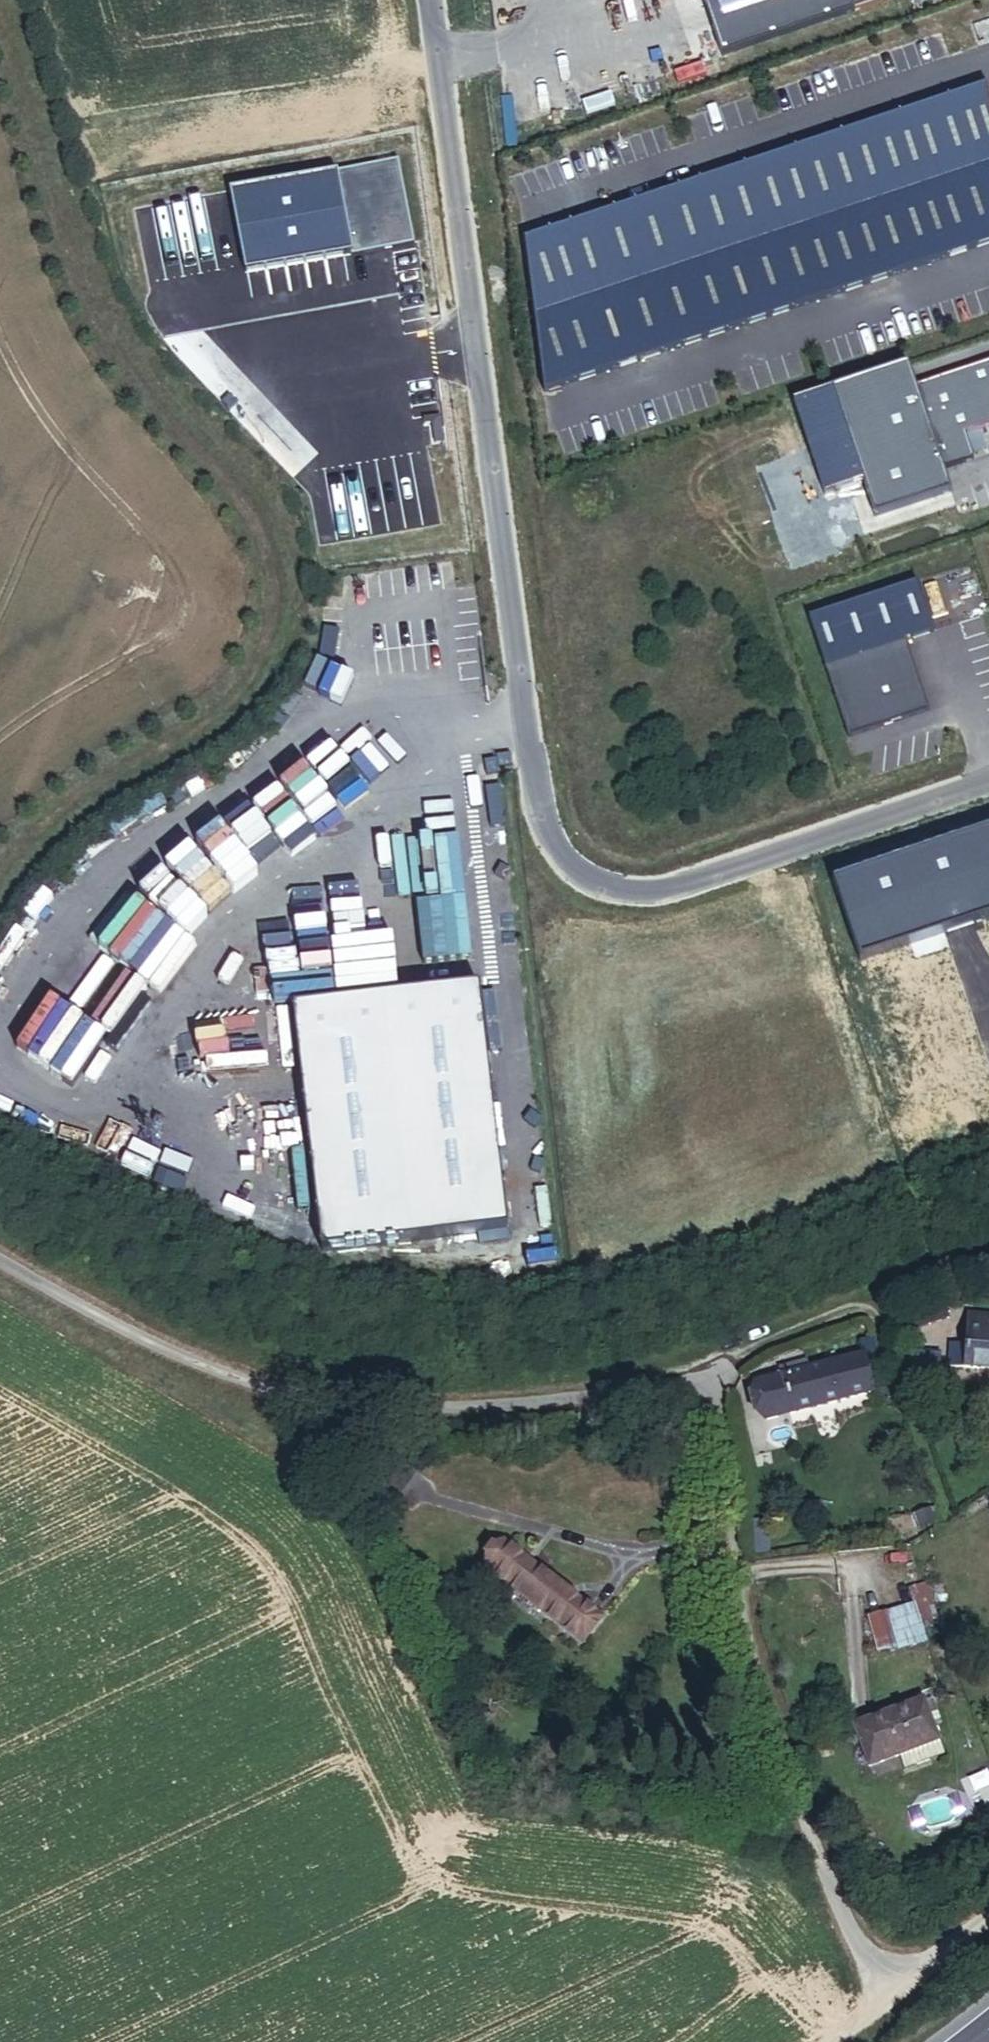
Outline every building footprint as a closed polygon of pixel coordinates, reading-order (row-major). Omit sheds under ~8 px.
[(727,58),(888,4),(887,0),(707,0),(727,58)] [(524,240),(544,392),(988,242),(988,106),(985,84),(524,240)] [(917,387),(909,364),(832,390),(875,519),(952,493),(945,472),(978,461),(977,456),(966,426),(988,418),(988,363),(917,387)] [(966,426),(977,456),(988,452),(988,418),(966,426)] [(918,583),(809,620),(849,740),(930,712),(906,642),(935,633),(918,583)] [(505,1229),(474,988),(289,1012),(321,1254),(505,1229)] [(988,1336),(988,1276),(982,1277),(986,1313),(972,1315),(974,1338),(988,1336)] [(927,1315),(957,1303),(949,1282),(918,1295),(927,1315)] [(878,1400),(905,1395),(893,1336),(866,1341),(868,1355),(876,1391),(878,1400)] [(787,1371),(822,1364),(820,1354),(785,1362),(787,1371)] [(762,1376),(770,1412),(876,1391),(868,1355),(822,1364),(787,1371),(762,1376)] [(569,1615),(589,1588),(513,1530),(493,1557),(569,1615)] [(873,1651),(934,1639),(926,1600),(865,1612),(873,1651)] [(897,1744),(931,1730),(916,1689),(848,1715),(863,1756),(897,1744)] [(902,1758),(937,1745),(931,1730),(897,1744),(902,1758)]
